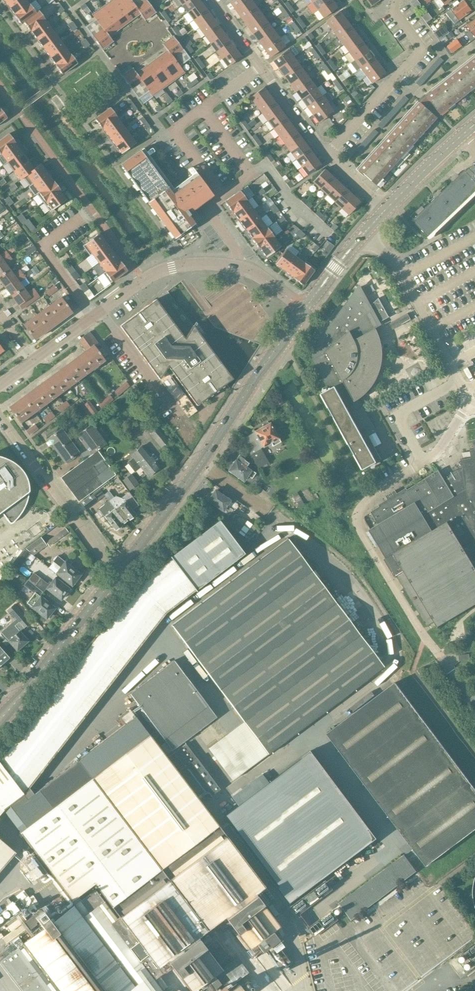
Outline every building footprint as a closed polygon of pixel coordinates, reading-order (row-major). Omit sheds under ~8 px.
[(30,4),(29,4),(26,0),(17,0),(8,6),(14,15),(15,15),(30,4)] [(29,4),(30,4),(15,15),(14,15),(21,25),(24,22),(23,22),(36,13),(36,12),(39,10),(41,8),(35,0),(30,4),(29,4)] [(103,7),(120,29),(130,21),(114,0),(112,0),(103,7)] [(130,21),(140,14),(140,13),(130,0),(114,0),(130,21)] [(147,0),(130,0),(140,13),(140,14),(145,20),(156,12),(147,0)] [(201,3),(199,0),(188,0),(182,5),(187,13),(201,3)] [(236,11),(250,0),(234,0),(230,3),(236,11)] [(256,8),(251,0),(250,0),(236,11),(241,19),(256,8)] [(312,3),(317,10),(331,0),(316,0),(312,3)] [(337,8),(331,0),(317,10),(323,18),(337,8)] [(421,4),(418,0),(413,0),(410,2),(415,9),(421,4)] [(472,10),(471,9),(472,8),(469,5),(468,5),(464,0),(452,9),(452,10),(446,13),(450,19),(451,18),(455,24),(472,10)] [(193,20),(207,10),(201,3),(187,13),(193,20)] [(86,15),(90,11),(87,7),(82,10),(86,15)] [(103,7),(92,15),(96,20),(96,19),(109,37),(109,36),(120,29),(103,7)] [(247,26),(262,15),(256,8),(241,19),(247,26)] [(30,30),(45,19),(46,20),(39,10),(36,12),(36,13),(23,22),(24,22),(30,31),(31,31),(30,30)] [(199,28),(212,18),(207,10),(193,20),(199,28)] [(326,21),(331,29),(345,19),(339,11),(326,21)] [(253,34),(268,23),(262,15),(247,26),(253,34)] [(204,36),(218,26),(212,18),(199,28),(204,36)] [(37,39),(52,28),(46,20),(45,19),(30,30),(31,31),(37,39)] [(96,20),(85,27),(102,49),(113,41),(109,36),(109,37),(96,19),(96,20)] [(337,37),(351,27),(345,19),(331,29),(337,37)] [(474,38),(474,20),(467,26),(471,30),(466,34),(471,41),(474,38)] [(268,23),(253,34),(259,42),(273,31),(268,23)] [(433,23),(429,26),(434,33),(438,30),(433,23)] [(439,40),(449,33),(444,25),(438,30),(434,33),(439,40)] [(210,43),(224,33),(218,26),(204,36),(210,43)] [(343,45),(357,35),(351,27),(337,37),(343,45)] [(58,37),(52,28),(37,39),(43,48),(58,37)] [(273,31),(259,42),(264,50),(279,38),(273,31)] [(216,51),(229,41),(224,33),(210,43),(216,51)] [(349,53),(362,42),(357,35),(343,45),(349,53)] [(190,59),(174,36),(163,44),(167,51),(168,51),(179,66),(180,66),(190,59)] [(64,46),(58,37),(43,48),(50,56),(64,46)] [(279,38),(264,50),(270,57),(285,46),(279,38)] [(452,53),(462,46),(457,39),(447,46),(452,52),(452,53)] [(221,59),(235,49),(229,41),(216,51),(221,59)] [(354,60),(368,50),(362,42),(349,53),(354,60)] [(287,50),(272,61),(278,69),(293,58),(299,53),(293,45),(290,48),(287,50)] [(56,65),(71,54),(70,54),(64,46),(50,56),(56,65)] [(235,49),(221,59),(227,67),(241,57),(235,49)] [(354,60),(350,63),(356,71),(360,68),(374,58),(368,50),(354,60)] [(167,51),(157,58),(174,80),(184,73),(180,66),(179,66),(168,51),(167,51)] [(71,54),(70,54),(71,54),(56,65),(55,65),(62,75),(64,73),(78,63),(71,54)] [(420,86),(444,60),(440,57),(416,83),(420,86)] [(157,58),(147,66),(163,88),(174,80),(157,58)] [(284,76),(299,65),(293,58),(278,69),(284,76)] [(366,76),(379,66),(374,58),(360,68),(366,76)] [(474,88),(474,58),(427,97),(441,114),(474,88)] [(290,84),(305,73),(299,65),(284,76),(290,84)] [(149,91),(152,96),(163,88),(147,66),(137,73),(136,74),(149,91)] [(379,66),(366,76),(372,84),(385,74),(379,66)] [(133,69),(122,77),(138,99),(149,91),(136,74),(137,73),(133,69)] [(295,92),(310,81),(305,73),(290,84),(295,92)] [(301,100),(316,88),(310,81),(295,92),(301,100)] [(250,98),(256,105),(269,95),(264,87),(250,98)] [(307,107),(322,96),(316,88),(301,100),(307,107)] [(167,93),(162,97),(165,101),(170,97),(167,93)] [(261,113),(275,103),(269,95),(256,105),(261,113)] [(313,115),(327,104),(322,96),(307,107),(313,115)] [(382,129),(409,99),(405,96),(378,125),(382,129)] [(355,107),(351,102),(347,105),(350,110),(355,107)] [(377,185),(438,117),(421,102),(360,170),(377,185)] [(267,121),(281,111),(275,103),(261,113),(267,121)] [(327,104),(313,115),(318,123),(333,112),(327,104)] [(110,107),(95,119),(102,128),(102,127),(117,117),(110,107)] [(273,129),(287,119),(281,111),(267,121),(273,129)] [(108,136),(123,125),(117,117),(102,127),(102,128),(108,136)] [(279,136),(292,126),(287,119),(273,129),(279,136)] [(129,134),(123,125),(108,136),(115,145),(129,134)] [(284,144),(298,134),(292,126),(279,136),(284,144)] [(362,151),(379,132),(375,129),(358,148),(362,151)] [(15,143),(16,143),(9,134),(7,135),(0,140),(0,155),(1,154),(15,143)] [(136,143),(129,134),(115,145),(121,154),(136,143)] [(290,152),(304,142),(298,134),(284,144),(290,152)] [(296,159),(309,149),(304,142),(290,152),(296,159)] [(21,152),(15,143),(1,154),(7,162),(21,152)] [(301,167),(315,157),(309,149),(296,159),(301,167)] [(120,165),(174,239),(201,219),(194,209),(213,196),(196,173),(192,175),(173,189),(170,191),(140,151),(120,165)] [(28,160),(21,152),(7,162),(13,171),(28,160)] [(315,157),(301,167),(307,175),(321,165),(315,157)] [(34,169),(28,160),(13,171),(20,180),(24,178),(23,177),(34,169)] [(473,163),(474,165),(470,167),(461,176),(457,178),(413,220),(429,237),(474,192),(474,162),(473,163)] [(40,164),(34,169),(23,177),(24,178),(30,186),(33,184),(32,184),(47,173),(40,164)] [(313,182),(320,189),(331,176),(324,169),(313,182)] [(30,186),(29,187),(35,195),(36,194),(39,192),(39,193),(54,182),(53,181),(47,173),(32,184),(33,184),(30,186)] [(331,176),(320,189),(327,195),(339,183),(331,176)] [(54,181),(53,181),(54,182),(39,193),(39,192),(36,194),(43,203),(44,203),(43,203),(60,190),(60,191),(61,190),(54,181)] [(334,202),(346,189),(339,183),(327,195),(334,202)] [(242,189),(224,202),(225,202),(232,212),(232,211),(247,200),(247,201),(249,199),(242,189)] [(341,208),(353,196),(346,189),(334,202),(341,208)] [(67,200),(60,191),(60,190),(43,203),(44,203),(50,212),(67,200)] [(353,196),(341,208),(348,215),(360,202),(353,196)] [(239,220),(254,209),(247,201),(247,200),(232,211),(232,212),(239,220)] [(246,229),(260,219),(254,209),(239,220),(246,229)] [(252,239),(267,228),(267,227),(260,219),(246,229),(252,238),(252,239)] [(259,248),(274,237),(276,236),(269,226),(267,227),(267,228),(252,239),(252,238),(252,239),(259,249),(259,248)] [(83,246),(90,256),(92,254),(91,254),(106,243),(100,234),(99,234),(91,239),(83,246)] [(266,257),(281,247),(274,237),(259,248),(266,257)] [(113,252),(106,243),(91,254),(92,254),(98,263),(113,252)] [(330,243),(326,248),(330,251),(334,246),(333,245),(330,243)] [(10,247),(6,251),(9,255),(14,252),(10,247)] [(295,256),(286,249),(275,264),(284,271),(295,256)] [(9,255),(6,251),(0,255),(0,262),(9,255)] [(118,259),(113,252),(98,263),(105,272),(120,261),(119,261),(118,259)] [(0,262),(0,277),(9,270),(9,269),(5,264),(11,260),(12,259),(9,255),(0,262)] [(294,278),(305,263),(304,263),(295,256),(284,271),(293,278),(294,278)] [(105,272),(97,278),(104,288),(110,283),(112,282),(127,271),(120,261),(119,261),(120,261),(105,272)] [(303,285),(316,268),(306,261),(304,263),(305,263),(294,278),(293,278),(303,285)] [(35,266),(30,270),(32,273),(32,274),(33,276),(39,272),(35,266)] [(5,287),(23,274),(20,270),(13,275),(9,270),(0,277),(0,280),(5,287)] [(29,270),(23,274),(26,278),(32,274),(32,273),(30,270),(29,270)] [(23,274),(5,287),(13,297),(24,289),(19,283),(26,278),(23,274)] [(55,285),(45,291),(49,296),(58,290),(55,285)] [(30,298),(33,295),(37,292),(34,288),(27,293),(24,289),(13,297),(19,305),(22,303),(26,300),(30,298)] [(378,377),(379,375),(380,373),(380,371),(381,370),(381,368),(382,366),(382,364),(382,362),(383,361),(383,359),(383,357),(383,355),(383,353),(383,351),(383,349),(382,348),(382,346),(382,344),(381,342),(381,340),(380,339),(380,337),(379,335),(379,333),(378,332),(377,330),(376,328),(375,329),(374,326),(389,317),(379,298),(369,307),(359,288),(354,294),(355,294),(351,300),(350,299),(344,307),(345,308),(340,314),(340,313),(334,321),(335,322),(330,327),(324,335),(325,335),(320,341),(319,340),(314,348),(314,349),(310,354),(329,389),(322,394),(334,417),(354,454),(363,470),(381,460),(368,436),(373,434),(373,433),(361,410),(365,408),(360,398),(361,398),(362,397),(364,396),(365,394),(366,393),(368,392),(369,391),(370,389),(371,388),(373,386),(374,385),(375,383),(376,382),(376,380),(377,378),(378,377)] [(72,312),(61,297),(36,316),(46,330),(72,312)] [(156,299),(120,326),(160,379),(168,367),(197,405),(233,379),(202,338),(193,325),(185,338),(156,299)] [(411,320),(408,313),(389,324),(393,330),(411,320)] [(36,316),(24,325),(34,339),(46,330),(36,316)] [(79,339),(87,350),(94,345),(94,346),(97,343),(89,332),(79,339)] [(87,350),(70,363),(80,378),(104,360),(94,346),(94,345),(87,350)] [(80,378),(70,363),(46,381),(56,395),(80,378)] [(46,381),(21,399),(32,413),(56,395),(46,381)] [(126,381),(120,386),(124,391),(130,386),(126,381)] [(124,391),(120,386),(114,391),(118,395),(124,391)] [(109,395),(104,399),(108,404),(113,399),(109,395)] [(21,399),(9,408),(20,422),(32,413),(21,399)] [(108,404),(104,399),(98,404),(102,408),(108,404)] [(69,405),(66,401),(59,406),(62,410),(69,405)] [(97,412),(89,401),(84,404),(93,416),(97,412)] [(55,416),(51,412),(43,418),(46,423),(55,416)] [(161,448),(169,442),(153,422),(145,428),(161,448)] [(270,423),(254,431),(241,439),(258,468),(268,462),(261,449),(271,443),(273,446),(281,442),(270,423)] [(29,435),(38,428),(35,424),(26,431),(29,435)] [(77,440),(72,443),(79,452),(78,452),(84,460),(106,443),(104,440),(98,432),(92,424),(74,436),(77,440)] [(79,452),(72,443),(61,428),(47,439),(64,462),(78,452),(79,452)] [(103,429),(98,432),(104,440),(108,436),(103,429)] [(444,480),(454,496),(423,515),(432,531),(394,554),(404,571),(397,575),(397,576),(427,626),(434,622),(437,627),(474,604),(474,441),(473,441),(474,449),(470,450),(470,452),(471,458),(463,459),(461,459),(463,468),(458,470),(456,471),(454,471),(452,473),(452,472),(451,472),(453,475),(444,480)] [(133,457),(127,462),(132,469),(135,472),(137,470),(141,467),(148,476),(160,467),(143,445),(131,455),(133,457)] [(79,501),(115,474),(98,450),(84,460),(62,478),(79,501)] [(1,512),(9,522),(10,523),(12,523),(13,523),(19,517),(23,511),(26,504),(28,496),(29,489),(28,484),(26,478),(23,472),(20,467),(15,463),(9,459),(4,456),(0,456),(0,513),(1,512)] [(249,462),(239,456),(229,471),(244,481),(248,475),(253,478),(256,473),(248,467),(247,468),(246,467),(249,462)] [(454,496),(444,480),(439,471),(408,489),(407,488),(398,493),(396,490),(386,496),(388,499),(379,505),(380,506),(371,512),(378,525),(369,530),(386,558),(384,559),(395,577),(397,576),(397,575),(404,571),(394,554),(432,531),(423,515),(454,496)] [(128,477),(123,481),(129,490),(137,484),(135,482),(131,475),(128,478),(128,477)] [(121,493),(126,489),(117,476),(111,480),(121,493)] [(100,489),(93,495),(97,501),(105,496),(104,495),(100,489)] [(215,490),(208,500),(229,515),(233,510),(227,506),(230,501),(215,490)] [(109,491),(104,495),(105,496),(109,501),(113,497),(109,491)] [(93,495),(80,504),(85,510),(97,501),(93,495)] [(109,501),(125,522),(136,514),(125,500),(120,504),(114,497),(113,497),(109,501)] [(121,525),(125,522),(109,501),(98,509),(104,516),(115,530),(116,529),(118,530),(121,528),(121,525)] [(241,519),(235,514),(229,523),(239,531),(246,521),(242,518),(241,519)] [(3,809),(9,805),(23,794),(28,787),(166,612),(196,590),(243,553),(218,521),(137,584),(0,758),(0,805),(3,809)] [(243,536),(252,524),(247,521),(246,521),(238,532),(243,536)] [(247,539),(256,527),(252,524),(243,536),(247,539)] [(68,532),(65,528),(46,542),(49,546),(68,532)] [(46,545),(41,537),(26,548),(33,555),(46,545)] [(287,539),(172,625),(268,753),(384,667),(287,539)] [(54,561),(49,567),(57,573),(72,585),(80,575),(58,556),(54,561)] [(33,573),(28,579),(36,585),(41,579),(33,573)] [(41,579),(36,585),(43,591),(46,587),(61,599),(65,594),(66,594),(69,591),(68,590),(69,589),(55,578),(51,583),(49,582),(47,584),(41,579)] [(43,591),(36,585),(28,579),(23,585),(34,594),(27,603),(46,618),(49,617),(51,614),(51,612),(54,608),(39,596),(43,591)] [(18,623),(26,616),(16,606),(8,613),(15,619),(18,623)] [(7,626),(0,632),(17,651),(29,641),(20,631),(15,626),(18,623),(15,619),(7,626)] [(1,665),(9,658),(0,647),(0,664),(1,665)] [(172,750),(216,717),(174,660),(130,693),(172,750)] [(426,866),(474,829),(474,788),(395,682),(327,733),(426,866)] [(149,973),(167,959),(191,990),(222,990),(218,986),(221,984),(214,974),(221,969),(197,937),(206,929),(224,916),(248,948),(253,944),(273,930),(278,926),(254,893),(267,884),(221,819),(212,826),(197,806),(220,789),(192,752),(186,744),(174,752),(167,758),(149,734),(135,716),(38,789),(33,793),(28,787),(23,794),(9,805),(26,827),(20,832),(71,899),(75,904),(68,909),(65,904),(50,915),(54,920),(51,922),(43,911),(35,917),(43,928),(34,934),(30,929),(6,947),(7,949),(2,953),(5,957),(1,959),(26,990),(162,990),(149,973)] [(377,838),(312,750),(268,783),(238,805),(226,814),(292,902),(377,838)] [(261,774),(232,796),(238,805),(268,783),(261,774)] [(352,919),(416,871),(404,855),(339,903),(352,919)] [(0,912),(0,924),(19,910),(12,901),(6,906),(7,907),(0,912)] [(320,930),(343,919),(340,912),(317,923),(320,930)] [(273,930),(253,944),(260,954),(266,949),(281,969),(290,962),(280,949),(283,946),(279,940),(280,939),(273,930)] [(221,963),(229,957),(213,935),(204,942),(221,963)]
